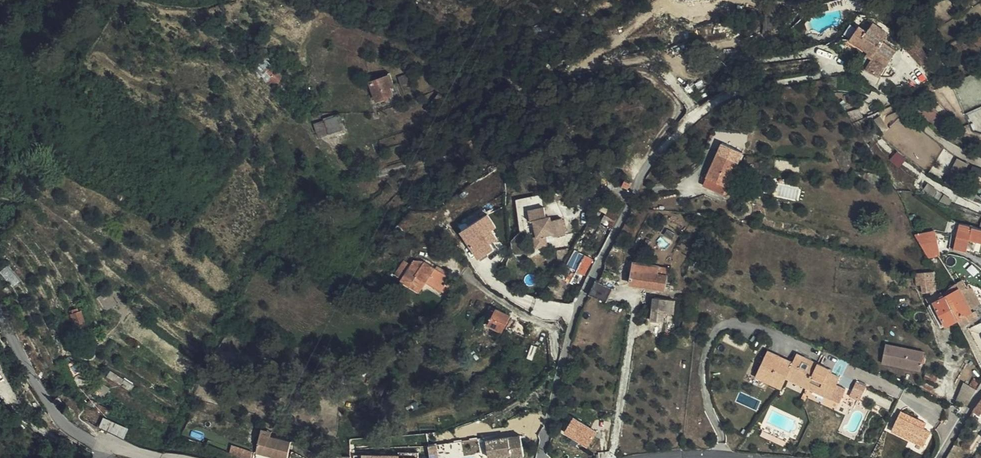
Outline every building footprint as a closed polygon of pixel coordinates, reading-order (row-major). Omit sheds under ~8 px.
[(865,59),(880,69),(891,49),(879,41),(884,32),(866,21),(860,31),(851,26),(841,41),(867,56),(865,59)] [(364,84),(366,93),(381,88),(384,87),(382,77),(364,84)] [(366,93),(369,102),(383,97),(381,88),(366,93)] [(434,102),(431,99),(417,116),(423,121),(434,108),(434,102)] [(897,107),(875,119),(881,129),(902,118),(897,107)] [(333,116),(318,121),(323,137),(338,132),(333,116)] [(323,137),(318,121),(306,126),(311,141),(323,137)] [(718,152),(736,162),(740,155),(721,145),(718,152)] [(892,158),(900,165),(906,158),(898,151),(892,158)] [(721,187),(736,162),(718,152),(702,175),(721,187)] [(946,182),(960,188),(970,162),(956,157),(946,182)] [(717,194),(721,187),(702,175),(698,183),(717,194)] [(636,181),(628,177),(625,183),(633,187),(636,181)] [(596,226),(607,232),(616,212),(605,207),(596,226)] [(524,210),(524,219),(532,219),(540,217),(539,209),(524,210)] [(461,228),(480,258),(498,246),(494,240),(505,233),(490,210),(461,228)] [(532,219),(524,219),(524,221),(529,221),(530,236),(526,237),(527,248),(539,247),(538,236),(546,236),(547,239),(558,238),(555,222),(540,224),(540,217),(532,219)] [(958,219),(954,234),(980,241),(980,225),(958,219)] [(929,258),(940,255),(936,229),(916,234),(929,258)] [(980,250),(980,242),(969,242),(969,250),(980,250)] [(570,271),(580,276),(587,262),(577,257),(570,271)] [(422,275),(426,269),(407,259),(402,268),(397,266),(389,280),(395,283),(394,287),(402,291),(411,277),(418,281),(422,275)] [(654,273),(655,262),(624,259),(621,282),(663,286),(664,274),(654,273)] [(654,273),(664,274),(665,263),(655,262),(654,273)] [(444,279),(426,269),(422,275),(441,285),(444,279)] [(929,274),(912,274),(911,286),(915,286),(916,295),(928,296),(929,274)] [(591,282),(585,295),(603,306),(609,293),(606,291),(611,282),(600,275),(594,284),(591,282)] [(411,277),(402,291),(410,295),(418,281),(411,277)] [(950,286),(963,307),(976,298),(965,280),(956,285),(952,279),(935,290),(938,294),(950,286)] [(961,313),(967,322),(971,320),(963,307),(950,286),(938,294),(953,318),(961,313)] [(939,327),(953,318),(938,294),(928,300),(924,302),(939,327)] [(654,296),(653,309),(651,321),(665,323),(666,312),(675,313),(677,299),(666,297),(654,296)] [(87,323),(81,307),(70,311),(76,327),(87,323)] [(486,309),(481,317),(486,321),(491,312),(486,309)] [(483,325),(498,333),(507,320),(491,312),(486,321),(485,322),(483,325)] [(953,318),(957,327),(967,322),(961,313),(953,318)] [(485,322),(479,321),(477,324),(497,335),(498,333),(483,325),(485,322)] [(916,368),(920,349),(884,341),(880,359),(916,368)] [(786,371),(790,362),(765,349),(754,372),(780,384),(784,377),(786,371)] [(807,382),(816,362),(795,353),(790,362),(786,371),(807,382)] [(827,367),(816,362),(807,382),(805,386),(840,403),(847,389),(833,384),(837,376),(826,370),(827,367)] [(805,386),(807,382),(786,371),(784,377),(805,386)] [(922,378),(936,382),(937,373),(923,371),(922,378)] [(867,385),(856,380),(849,396),(859,401),(867,385)] [(965,381),(957,398),(969,404),(977,388),(965,381)] [(919,389),(932,393),(933,390),(934,386),(921,383),(919,389)] [(968,409),(975,415),(979,410),(980,412),(980,393),(968,409)] [(927,422),(902,411),(893,431),(925,445),(932,430),(925,427),(927,422)] [(596,429),(573,416),(565,431),(587,444),(596,429)] [(100,427),(125,436),(129,427),(104,417),(100,427)] [(777,447),(781,438),(761,429),(757,437),(777,447)] [(253,435),(249,455),(262,457),(281,457),(284,442),(262,438),(253,435)] [(471,440),(434,445),(436,457),(445,457),(472,454),(471,440)] [(515,449),(506,451),(505,446),(478,451),(479,457),(516,457),(515,449)]
